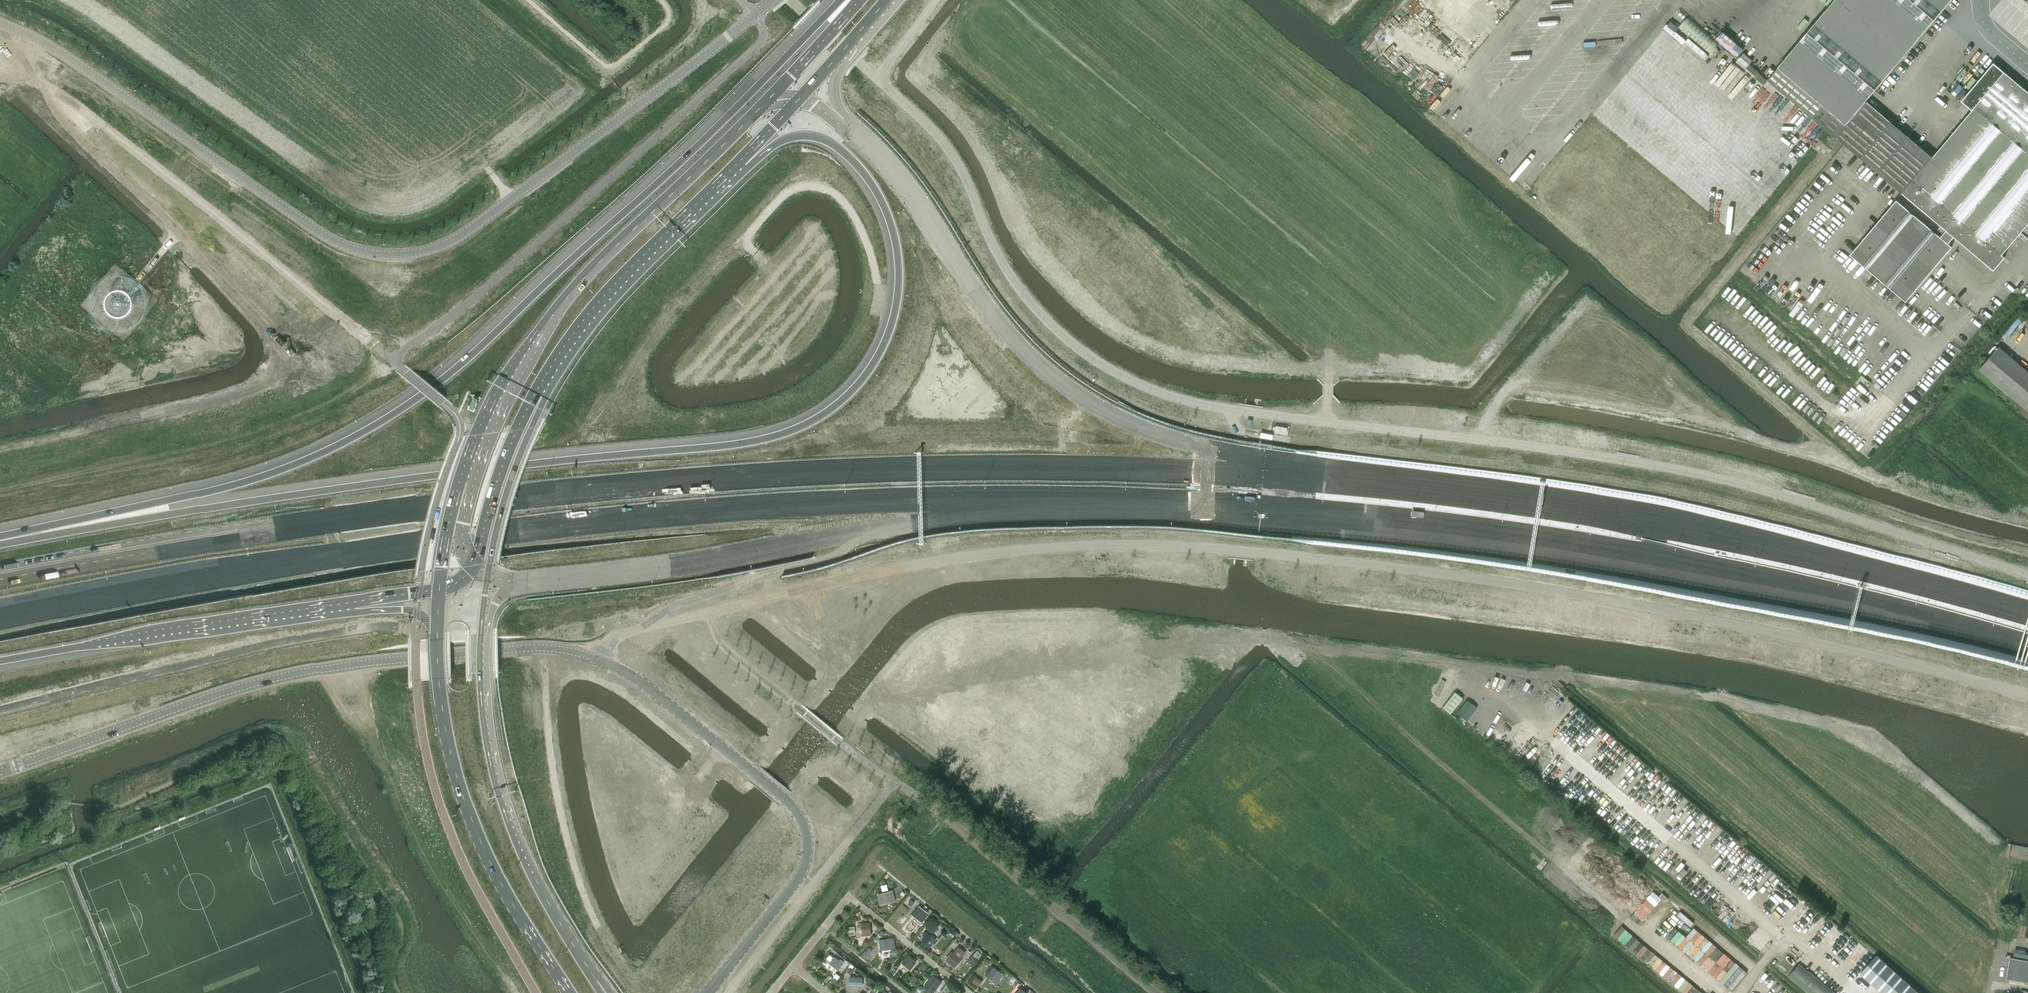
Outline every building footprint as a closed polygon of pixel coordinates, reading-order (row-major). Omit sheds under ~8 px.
[(1890,208),(1851,255),(1906,301),(1952,247),(1948,243),(1954,237),(1993,270),(2004,257),(2002,255),(2027,224),(2027,92),(1994,63),(1961,102),(1972,112),(1933,158),(1866,101),(1952,0),(1835,0),(1767,80),(1941,226),(1935,233),(1896,200),(1890,208)] [(1678,28),(1709,54),(1718,43),(1687,17),(1678,28)] [(1725,30),(1717,37),(1736,57),(1744,50),(1725,30)] [(126,306),(120,301),(115,307),(121,312),(126,306)] [(2027,405),(2027,371),(1999,347),(1979,370),(2025,408),(2027,405)] [(2027,622),(2027,617),(2014,664),(2015,664),(2027,622)] [(2027,640),(2027,635),(2019,665),(2020,666),(2027,640)] [(1454,692),(1442,707),(1450,713),(1462,698),(1454,692)] [(1467,700),(1456,714),(1466,721),(1477,708),(1467,700)] [(896,899),(893,889),(878,893),(881,903),(896,899)] [(1634,915),(1634,916),(1635,916),(1636,916),(1636,917),(1637,917),(1637,918),(1638,918),(1638,919),(1639,919),(1639,920),(1640,919),(1640,920),(1640,919),(1641,919),(1640,920),(1641,919),(1641,920),(1642,919),(1642,920),(1642,919),(1643,919),(1643,918),(1644,918),(1645,917),(1646,916),(1647,915),(1647,914),(1648,914),(1649,913),(1650,912),(1650,911),(1652,910),(1652,909),(1653,907),(1653,906),(1654,906),(1654,905),(1652,903),(1651,903),(1651,902),(1651,901),(1650,901),(1649,900),(1648,900),(1647,900),(1646,900),(1645,900),(1644,902),(1642,904),(1641,905),(1640,906),(1640,907),(1639,907),(1639,908),(1638,908),(1638,909),(1637,909),(1637,910),(1636,911),(1635,912),(1635,913),(1635,914),(1634,914),(1634,915)] [(928,915),(918,907),(911,917),(921,924),(928,915)] [(1925,926),(1917,921),(1913,926),(1921,931),(1925,926)] [(870,934),(869,922),(860,923),(861,935),(870,934)] [(1614,935),(1666,980),(1683,992),(1703,992),(1677,972),(1622,926),(1614,935)] [(1679,931),(1671,940),(1732,991),(1747,973),(1694,928),(1686,937),(1679,931)] [(930,947),(936,939),(927,932),(921,940),(930,947)] [(993,937),(986,947),(996,954),(1003,944),(993,937)] [(891,948),(889,938),(877,939),(879,950),(891,948)] [(977,949),(968,960),(974,964),(983,953),(977,949)] [(2013,956),(2027,958),(2027,954),(2026,951),(2015,949),(2013,956)] [(951,951),(944,960),(955,968),(961,960),(951,951)] [(910,969),(917,961),(908,954),(901,962),(910,969)] [(1860,974),(1882,992),(1919,992),(1877,955),(1860,974)] [(834,957),(829,963),(833,966),(835,965),(840,968),(843,964),(844,964),(845,962),(839,958),(838,959),(838,960),(834,957)] [(2006,979),(2027,983),(2027,977),(2027,961),(2010,957),(2006,979)] [(1798,963),(1789,975),(1810,992),(1835,992),(1798,963)] [(1002,975),(993,967),(988,973),(997,981),(1002,975)] [(935,991),(942,982),(932,974),(925,983),(935,991)] [(976,975),(972,981),(979,985),(983,979),(976,975)] [(861,986),(862,977),(848,977),(848,986),(861,986)]
